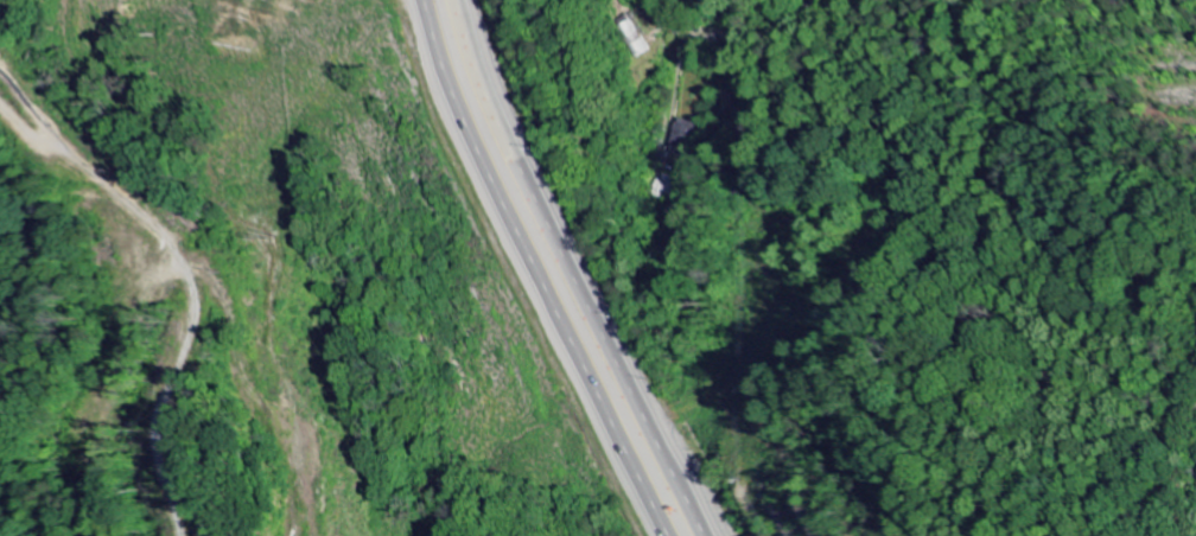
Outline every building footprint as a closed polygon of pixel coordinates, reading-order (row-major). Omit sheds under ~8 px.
[(618,20),(634,59),(647,54),(631,15),(618,20)]
